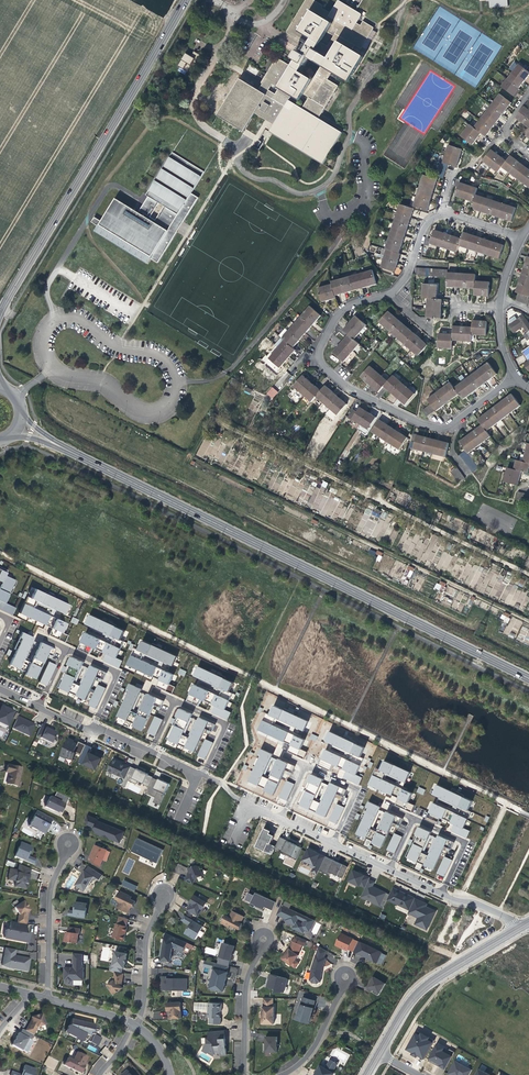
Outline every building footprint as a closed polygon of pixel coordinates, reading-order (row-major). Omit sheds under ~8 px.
[(328,17),(326,16),(320,25),(336,34),(326,50),(300,35),(309,19),(313,21),(319,12),(320,10),(304,0),(283,36),(299,46),(294,54),(293,53),(288,62),(296,66),(292,72),(273,61),(263,79),(255,74),(253,78),(261,82),(258,86),(260,87),(256,93),(237,82),(215,119),(241,134),(252,116),(271,127),(267,133),(321,165),(340,134),(316,120),(336,88),(325,81),(334,67),(343,72),(349,63),(345,60),(352,49),(358,52),(371,31),(360,25),(358,29),(354,27),(359,19),(352,15),(335,5),(328,17)] [(326,16),(328,17),(335,5),(328,0),(326,0),(320,10),(319,12),(326,16)] [(352,15),(359,19),(360,19),(371,0),(361,0),(352,15)] [(482,4),(485,4),(485,10),(503,9),(503,0),(482,0),(482,4)] [(326,16),(319,12),(313,21),(320,25),(326,16)] [(315,39),(320,31),(311,25),(306,34),(315,39)] [(184,75),(191,63),(193,65),(198,57),(191,53),(188,58),(183,55),(174,68),(184,75)] [(513,72),(525,81),(528,77),(528,75),(528,72),(527,70),(524,68),(519,64),(519,65),(515,62),(509,69),(513,72)] [(522,85),(525,81),(513,72),(508,79),(519,88),(522,85)] [(517,92),(519,88),(508,79),(502,87),(514,96),(517,92)] [(512,103),(500,94),(497,98),(509,107),(510,105),(512,103)] [(494,102),(492,106),(503,114),(505,111),(509,107),(497,98),(494,102)] [(492,106),(486,113),(497,122),(500,118),(503,114),(492,106)] [(523,124),(528,116),(528,110),(524,107),(516,118),(520,121),(523,124)] [(486,113),(480,120),(491,129),(494,125),(497,122),(486,113)] [(480,120),(474,128),(481,133),(486,136),(489,133),(491,129),(480,120)] [(478,137),(481,133),(474,128),(470,124),(467,128),(464,133),(475,141),(478,137)] [(475,141),(464,133),(461,136),(473,145),(474,143),(475,141)] [(461,154),(462,150),(449,145),(446,154),(459,159),(461,154)] [(483,161),(491,167),(499,155),(495,153),(492,150),(483,161)] [(203,172),(170,152),(136,209),(118,198),(104,221),(98,217),(94,223),(101,227),(97,233),(149,264),(153,259),(158,262),(195,199),(189,196),(203,172)] [(458,164),(459,159),(446,154),(443,163),(448,165),(450,165),(456,168),(458,164)] [(498,173),(502,167),(507,161),(503,158),(499,155),(491,167),(498,173)] [(511,156),(507,161),(502,167),(510,173),(519,162),(515,159),(511,156)] [(522,164),(519,162),(510,173),(517,179),(526,167),(522,164)] [(445,172),(448,165),(443,163),(440,163),(438,169),(445,172)] [(526,167),(517,179),(525,184),(528,179),(528,170),(526,167)] [(443,179),(445,172),(438,169),(436,176),(443,179)] [(424,175),(419,189),(433,193),(435,186),(438,180),(435,179),(424,175)] [(469,185),(460,182),(458,187),(455,196),(460,198),(464,199),(469,185)] [(469,201),(473,202),(476,195),(478,188),(469,185),(464,199),(469,201)] [(419,189),(417,198),(430,202),(432,198),(433,193),(419,189)] [(475,210),(480,212),(485,198),(476,195),(473,202),(471,209),(475,210)] [(417,198),(414,207),(427,211),(429,207),(430,202),(417,198)] [(484,213),(489,215),(494,201),(485,198),(480,212),(484,213)] [(495,216),(498,218),(503,204),(494,201),(489,215),(495,216)] [(412,214),(414,209),(400,204),(397,213),(411,218),(412,214)] [(501,218),(507,220),(511,207),(507,205),(503,204),(498,218),(501,218)] [(516,208),(511,207),(507,220),(509,221),(511,222),(516,208)] [(409,223),(411,218),(397,213),(394,222),(408,227),(409,223)] [(407,231),(408,227),(394,222),(391,231),(405,236),(407,231)] [(434,230),(431,239),(430,244),(439,247),(444,233),(439,232),(434,230)] [(404,240),(405,236),(391,231),(388,240),(402,244),(404,240)] [(464,232),(461,239),(459,246),(468,249),(473,235),(469,234),(464,232)] [(449,235),(444,233),(439,247),(448,250),(452,236),(449,235)] [(478,237),(473,235),(468,249),(477,252),(481,238),(478,237)] [(457,253),(459,246),(461,239),(457,237),(452,236),(448,250),(457,253)] [(486,240),(481,238),(477,252),(486,255),(490,241),(486,240)] [(401,249),(402,244),(388,240),(386,249),(387,249),(399,254),(401,249)] [(494,242),(490,241),(486,255),(490,256),(495,258),(499,244),(494,242)] [(499,259),(504,245),(501,245),(499,244),(495,258),(499,259)] [(387,249),(384,259),(398,263),(399,259),(401,254),(399,254),(387,249)] [(384,259),(381,268),(395,273),(396,267),(398,263),(384,259)] [(445,277),(447,277),(447,273),(448,270),(416,268),(415,275),(438,277),(445,277)] [(373,271),(359,274),(363,288),(370,286),(377,285),(373,271)] [(451,288),(456,288),(457,273),(447,273),(447,277),(447,287),(451,288)] [(461,288),(465,288),(467,274),(457,273),(456,288),(461,288)] [(359,274),(350,277),(354,291),(359,290),(363,288),(359,274)] [(470,289),(475,289),(475,282),(476,275),(467,274),(465,288),(470,289)] [(519,283),(528,287),(528,277),(522,274),(520,279),(519,283)] [(350,277),(341,279),(345,293),(350,292),(354,291),(350,277)] [(331,282),(332,284),(336,296),(340,295),(345,293),(341,279),(331,282)] [(480,282),(475,282),(475,289),(474,296),(478,296),(482,297),(483,282),(480,282)] [(487,282),(483,282),(482,297),(485,297),(489,297),(490,282),(487,282)] [(518,293),(528,297),(528,287),(519,283),(517,288),(516,293),(518,293)] [(336,299),(336,296),(332,284),(318,288),(322,302),(329,300),(336,299)] [(422,298),(428,299),(437,299),(437,292),(438,285),(423,284),(422,298)] [(527,304),(528,299),(528,297),(518,293),(516,301),(527,304)] [(428,299),(427,308),(442,309),(442,304),(442,299),(437,299),(428,299)] [(310,306),(301,317),(312,327),(317,321),(321,316),(310,306)] [(426,318),(441,319),(441,313),(442,309),(427,308),(426,318)] [(379,322),(390,332),(400,321),(395,317),(394,316),(389,311),(379,322)] [(358,313),(356,316),(354,318),(349,323),(361,332),(363,334),(367,329),(365,327),(367,325),(362,321),(364,319),(364,318),(358,313)] [(527,333),(528,331),(528,324),(527,321),(523,315),(508,326),(513,334),(523,327),(527,333)] [(301,317),(295,324),(306,334),(309,330),(312,327),(301,317)] [(404,324),(400,321),(390,332),(397,338),(407,327),(404,324)] [(477,336),(480,336),(480,321),(477,321),(473,321),(473,327),(472,335),(477,336)] [(354,340),(361,332),(349,323),(347,326),(343,330),(348,335),(354,340)] [(295,324),(289,331),(300,341),(303,337),(306,334),(295,324)] [(453,341),(462,341),(463,327),(458,327),(454,326),(454,327),(453,334),(453,341)] [(411,330),(407,327),(397,338),(404,344),(414,333),(411,330)] [(472,342),(472,335),(473,327),(468,327),(463,327),(462,341),(472,342)] [(297,344),(300,341),(289,331),(286,329),(280,336),(282,338),(293,348),(297,344)] [(418,336),(414,333),(404,344),(411,350),(421,339),(418,336)] [(452,349),(453,341),(453,334),(446,334),(439,334),(438,348),(452,349)] [(359,344),(354,340),(348,335),(345,339),(342,342),(353,351),(359,344)] [(275,345),(279,348),(290,357),(292,354),(296,350),(293,348),(282,338),(275,345)] [(425,342),(421,339),(411,350),(418,356),(428,345),(425,342)] [(344,362),(353,351),(342,342),(338,347),(333,353),(344,362)] [(285,362),(290,357),(279,348),(269,359),(280,368),(285,362)] [(497,374),(488,363),(485,365),(493,377),(495,376),(497,374)] [(481,368),(477,371),(486,383),(489,380),(493,377),(485,365),(481,368)] [(368,384),(371,386),(381,375),(370,366),(361,377),(367,383),(368,384)] [(274,384),(279,389),(292,376),(287,371),(274,384)] [(483,385),(486,383),(477,371),(470,377),(478,388),(483,385)] [(294,386),(304,396),(314,385),(309,380),(303,375),(294,386)] [(378,393),(384,387),(388,382),(381,375),(371,386),(374,389),(378,393)] [(393,376),(388,382),(384,387),(387,390),(391,393),(401,382),(393,376)] [(476,391),(478,388),(470,377),(462,382),(471,394),(476,391)] [(408,388),(401,382),(391,393),(395,396),(398,399),(408,388)] [(468,396),(471,394),(462,382),(455,388),(460,394),(464,400),(468,396)] [(456,397),(460,394),(455,388),(451,383),(443,388),(452,400),(456,397)] [(311,402),(316,397),(321,391),(317,387),(314,385),(304,396),(311,402)] [(326,386),(321,391),(316,397),(323,403),(333,392),(330,389),(326,386)] [(267,393),(274,398),(278,393),(273,387),(267,393)] [(415,394),(408,388),(398,399),(402,402),(405,405),(415,394)] [(449,402),(452,400),(443,388),(435,394),(444,406),(449,402)] [(337,395),(333,392),(323,403),(330,409),(340,398),(337,395)] [(441,408),(444,406),(435,394),(428,400),(431,404),(436,410),(436,411),(441,408)] [(521,406),(512,394),(510,396),(508,397),(517,408),(521,406)] [(513,411),(517,408),(508,397),(504,400),(500,402),(509,414),(513,411)] [(344,402),(340,398),(330,409),(338,415),(347,404),(344,402)] [(502,420),(509,414),(500,402),(497,405),(493,408),(502,420)] [(425,409),(422,411),(427,417),(436,410),(431,404),(425,409)] [(349,418),(360,425),(368,413),(365,411),(360,408),(357,412),(354,410),(349,418)] [(494,426),(502,420),(493,408),(489,411),(486,414),(494,426)] [(372,415),(368,413),(360,425),(368,430),(376,418),(372,415)] [(487,431),(494,426),(486,414),(482,416),(478,419),(482,425),(487,431)] [(372,432),(380,438),(388,425),(385,423),(380,420),(372,432)] [(393,429),(388,425),(380,438),(388,443),(396,430),(393,429)] [(491,437),(487,431),(482,425),(478,428),(475,431),(483,442),(491,437)] [(401,434),(396,430),(388,443),(400,450),(408,438),(401,434)] [(476,448),(483,442),(475,431),(471,434),(467,436),(476,448)] [(421,436),(414,435),(410,447),(414,448),(413,449),(423,452),(427,437),(421,436)] [(205,439),(198,455),(203,458),(205,453),(215,457),(218,459),(221,453),(217,451),(222,440),(214,436),(211,441),(205,439)] [(468,454),(476,448),(467,436),(463,439),(459,442),(466,451),(468,454)] [(432,439),(427,437),(423,452),(432,454),(436,440),(432,439)] [(443,442),(436,440),(432,454),(446,457),(450,443),(443,442)] [(459,455),(473,473),(479,468),(468,454),(466,451),(459,455)] [(514,469),(521,471),(528,473),(528,470),(528,463),(523,462),(516,460),(514,469)] [(465,479),(456,467),(450,472),(459,483),(465,479)] [(506,473),(505,477),(519,481),(520,477),(521,471),(514,469),(507,468),(506,473)] [(268,489),(284,493),(287,479),(271,475),(268,489)] [(294,479),(286,497),(297,501),(297,500),(307,504),(317,509),(323,496),(328,498),(330,492),(325,490),(328,483),(323,481),(320,488),(316,486),(317,483),(313,482),(311,486),(294,479)] [(516,499),(528,503),(528,495),(518,492),(516,499)] [(346,507),(339,505),(338,509),(339,509),(337,517),(343,518),(346,507)] [(404,543),(402,550),(408,553),(410,553),(417,557),(417,560),(425,562),(426,560),(431,562),(433,562),(436,563),(440,557),(439,547),(437,550),(438,555),(432,551),(435,546),(435,545),(437,537),(437,536),(432,535),(430,539),(425,540),(423,543),(423,539),(419,540),(419,535),(416,533),(413,539),(411,538),(406,539),(404,543)] [(404,575),(410,578),(414,568),(408,565),(404,575)] [(1,581),(0,583),(0,584),(0,601),(4,602),(8,592),(14,580),(5,575),(6,572),(0,569),(0,581),(1,581)] [(443,592),(447,584),(439,580),(435,589),(443,592)] [(44,593),(35,588),(30,598),(27,596),(19,613),(45,625),(49,615),(33,608),(36,601),(55,610),(64,614),(69,604),(54,597),(44,593)] [(12,615),(15,608),(4,602),(0,601),(0,609),(12,615)] [(52,617),(59,620),(60,618),(53,615),(55,610),(36,601),(33,608),(49,615),(45,625),(48,626),(52,617)] [(500,619),(507,623),(511,615),(503,611),(500,619)] [(90,614),(86,624),(92,627),(114,637),(107,654),(103,661),(119,668),(123,661),(116,658),(124,642),(121,640),(125,631),(117,627),(109,623),(90,614)] [(61,632),(65,623),(59,620),(52,617),(48,626),(51,628),(48,635),(64,642),(67,635),(61,632)] [(72,617),(70,622),(76,625),(78,620),(72,617)] [(90,632),(89,634),(108,643),(104,652),(107,654),(114,637),(92,627),(91,629),(110,637),(108,641),(90,632)] [(27,634),(24,633),(16,650),(9,664),(26,672),(35,676),(46,653),(49,655),(52,656),(56,649),(40,642),(39,644),(30,662),(23,659),(32,640),(33,637),(32,637),(34,634),(28,631),(27,634)] [(24,633),(22,632),(14,649),(16,650),(24,633)] [(89,634),(86,632),(78,649),(90,654),(93,647),(104,652),(108,643),(89,634)] [(39,644),(32,640),(23,659),(30,662),(39,644)] [(152,645),(143,640),(139,650),(135,648),(127,665),(153,677),(158,667),(141,660),(145,653),(164,662),(173,666),(177,656),(162,649),(152,645)] [(156,678),(161,669),(168,672),(169,670),(162,667),(164,662),(145,653),(141,660),(158,667),(153,677),(156,678)] [(86,700),(97,677),(99,678),(102,680),(103,680),(107,673),(91,665),(89,669),(81,686),(74,683),(82,665),(84,662),(72,657),(68,664),(71,665),(60,688),(86,700)] [(56,665),(48,661),(39,682),(46,686),(56,665)] [(71,665),(68,664),(58,687),(60,688),(71,665)] [(89,669),(82,665),(74,683),(81,686),(89,669)] [(198,666),(194,676),(201,679),(223,689),(215,705),(212,712),(228,720),(231,712),(225,710),(233,693),(229,692),(234,682),(225,678),(218,675),(198,666)] [(178,674),(184,677),(186,671),(180,668),(178,674)] [(170,684),(174,675),(168,672),(161,669),(156,678),(160,680),(157,687),(172,694),(176,687),(170,684)] [(198,684),(197,686),(217,694),(212,704),(215,705),(223,689),(201,679),(200,681),(218,689),(217,692),(198,684)] [(132,685),(130,684),(122,701),(124,702),(132,685)] [(197,686),(194,684),(187,701),(198,706),(202,699),(212,704),(217,694),(197,686)] [(106,688),(98,685),(88,707),(95,710),(106,688)] [(135,686),(132,685),(124,702),(118,716),(134,724),(144,728),(154,705),(161,708),(164,701),(148,694),(147,695),(139,714),(132,711),(140,692),(142,689),(135,686)] [(147,695),(140,692),(132,711),(139,714),(147,695)] [(7,726),(13,712),(2,707),(1,706),(0,709),(0,723),(7,726)] [(283,710),(274,706),(270,715),(266,714),(258,730),(284,742),(289,733),(272,725),(276,718),(295,727),(304,732),(308,722),(293,715),(283,710)] [(195,752),(206,729),(212,732),(215,725),(199,717),(198,720),(190,738),(183,735),(191,717),(192,714),(181,709),(177,716),(179,717),(169,740),(195,752)] [(163,720),(155,716),(148,733),(155,736),(163,720)] [(179,717),(177,716),(167,739),(169,740),(179,717)] [(24,720),(18,717),(12,729),(29,736),(34,725),(24,720)] [(198,720),(191,717),(183,735),(190,738),(198,720)] [(292,734),(299,737),(300,736),(293,732),(295,727),(276,718),(272,725),(289,733),(284,742),(287,744),(292,734)] [(50,728),(41,724),(36,736),(51,743),(56,733),(51,731),(49,730),(50,728)] [(327,731),(323,741),(329,744),(352,754),(344,770),(341,777),(357,785),(360,777),(354,774),(361,758),(358,757),(362,747),(354,743),(347,740),(327,731)] [(315,742),(318,736),(311,733),(309,739),(315,742)] [(301,749),(305,740),(299,737),(292,734),(287,744),(291,745),(288,752),(303,760),(307,753),(301,749)] [(74,741),(68,738),(60,755),(66,758),(67,757),(73,760),(76,753),(81,755),(86,745),(79,741),(78,744),(75,743),(74,742),(74,741)] [(213,743),(205,739),(198,756),(206,759),(213,743)] [(327,749),(326,750),(345,759),(341,769),(344,770),(352,754),(329,744),(329,745),(347,754),(346,757),(327,749)] [(92,747),(86,745),(81,755),(78,763),(83,765),(84,764),(96,769),(102,755),(96,753),(95,755),(92,754),(90,753),(92,747)] [(275,793),(285,770),(292,773),(295,766),(279,758),(278,760),(270,779),(263,776),(271,757),(273,754),(261,749),(257,757),(260,759),(256,767),(249,781),(265,789),(275,793)] [(326,750),(323,749),(316,766),(327,771),(330,764),(341,769),(345,759),(326,750)] [(278,760),(271,757),(263,776),(270,779),(278,760)] [(123,763),(113,759),(108,770),(125,778),(131,767),(123,763)] [(392,765),(382,760),(378,770),(374,768),(367,785),(393,797),(397,787),(381,780),(384,773),(403,782),(412,786),(417,776),(401,769),(392,765)] [(17,786),(22,768),(7,765),(6,772),(9,773),(8,777),(7,784),(17,786)] [(137,770),(131,767),(122,786),(125,787),(128,781),(137,784),(138,781),(144,783),(143,784),(149,787),(153,777),(148,775),(148,774),(144,772),(137,769),(137,770)] [(324,817),(335,794),(341,797),(344,790),(328,782),(327,785),(319,803),(312,799),(320,782),(322,779),(310,773),(306,781),(308,782),(298,805),(324,817)] [(400,789),(407,792),(408,790),(401,787),(403,782),(384,773),(381,780),(397,787),(393,797),(396,798),(400,789)] [(158,780),(153,778),(149,787),(146,793),(156,797),(153,802),(160,805),(170,784),(161,780),(159,779),(158,780)] [(278,797),(286,801),(294,784),(286,780),(278,797)] [(327,785),(320,782),(312,799),(319,803),(327,785)] [(435,784),(431,794),(437,797),(460,807),(452,824),(449,831),(465,838),(468,831),(462,828),(469,812),(466,810),(470,801),(462,797),(455,793),(435,784)] [(409,804),(413,795),(407,792),(400,789),(396,798),(399,800),(396,807),(412,814),(415,807),(409,804)] [(62,813),(66,804),(49,797),(45,807),(54,811),(55,809),(58,811),(62,813)] [(435,802),(434,804),(453,813),(449,822),(452,824),(460,807),(437,797),(437,799),(455,808),(454,811),(435,802)] [(345,801),(338,798),(327,820),(335,824),(345,801)] [(381,807),(387,810),(390,803),(384,800),(381,807)] [(381,845),(392,823),(398,825),(402,818),(386,811),(384,814),(376,831),(369,828),(378,811),(379,807),(367,802),(364,810),(366,811),(355,833),(381,845)] [(434,804),(431,803),(424,819),(435,825),(438,818),(449,822),(453,813),(434,804)] [(47,822),(50,818),(37,810),(32,820),(31,819),(29,823),(30,823),(28,826),(31,827),(31,828),(36,831),(36,830),(44,834),(46,830),(47,830),(48,828),(46,827),(47,825),(49,826),(50,824),(47,822)] [(378,811),(369,828),(376,831),(384,814),(378,811)] [(88,825),(94,827),(97,821),(98,819),(88,815),(86,820),(88,825)] [(124,832),(97,821),(94,827),(93,829),(94,832),(103,836),(104,834),(109,836),(108,838),(120,842),(124,832)] [(403,830),(395,827),(385,849),(392,852),(403,830)] [(432,870),(443,847),(449,850),(453,843),(437,835),(435,838),(427,856),(420,853),(428,835),(430,832),(418,827),(414,834),(416,835),(406,858),(432,870)] [(274,833),(264,828),(256,847),(272,854),(275,847),(271,845),(275,833),(274,833)] [(435,838),(428,835),(420,853),(427,856),(435,838)] [(284,839),(280,837),(275,847),(274,849),(278,851),(279,850),(282,851),(281,852),(297,860),(302,848),(287,841),(287,840),(284,839)] [(163,850),(137,838),(132,851),(153,860),(157,862),(163,850)] [(32,847),(24,844),(22,848),(19,847),(15,856),(35,865),(37,860),(28,856),(26,855),(28,851),(29,852),(32,847)] [(92,852),(89,860),(100,867),(107,850),(95,845),(92,852)] [(318,853),(309,849),(303,861),(309,863),(308,866),(314,868),(312,872),(317,874),(325,857),(318,853)] [(453,855),(446,851),(435,874),(443,877),(453,855)] [(337,862),(325,857),(319,870),(330,875),(331,872),(343,878),(348,867),(337,862)] [(29,875),(30,869),(19,865),(18,870),(10,869),(8,880),(16,881),(15,886),(27,889),(29,878),(28,878),(28,875),(29,875)] [(190,883),(193,884),(196,878),(203,875),(200,867),(196,865),(188,868),(189,870),(190,872),(186,881),(190,883)] [(88,866),(86,870),(96,877),(95,877),(100,880),(103,875),(88,866)] [(86,870),(85,870),(81,876),(76,885),(85,891),(91,881),(93,881),(95,877),(96,877),(86,870)] [(364,875),(354,871),(350,880),(365,888),(369,880),(370,878),(364,875)] [(375,882),(369,880),(361,897),(383,907),(390,894),(376,888),(373,887),(375,882)] [(133,885),(124,881),(122,885),(135,891),(137,887),(133,885)] [(402,892),(393,888),(390,894),(387,900),(409,910),(415,898),(402,892)] [(251,890),(246,900),(252,903),(251,905),(255,907),(256,906),(259,907),(264,910),(265,907),(272,910),(276,902),(251,890)] [(129,895),(120,891),(116,899),(120,901),(116,908),(128,913),(132,907),(133,907),(134,905),(136,901),(131,899),(128,898),(129,895)] [(187,910),(198,917),(206,903),(194,895),(192,899),(190,902),(192,903),(187,910)] [(415,899),(408,913),(418,918),(415,924),(427,930),(436,911),(426,907),(427,904),(426,904),(415,899)] [(24,901),(14,907),(19,914),(17,923),(25,924),(27,912),(29,911),(30,910),(24,901)] [(84,903),(76,902),(75,907),(76,907),(76,911),(74,911),(69,910),(68,915),(85,918),(87,908),(83,907),(84,903)] [(314,920),(301,914),(282,905),(278,915),(284,917),(285,916),(288,917),(287,919),(286,921),(289,922),(295,925),(293,928),(303,933),(305,929),(309,931),(314,920)] [(229,917),(226,915),(221,923),(231,928),(232,926),(235,927),(239,929),(241,926),(242,924),(241,923),(244,917),(233,911),(229,917)] [(203,926),(185,915),(182,920),(189,925),(191,926),(189,929),(188,928),(188,929),(185,933),(192,937),(195,933),(198,935),(203,926)] [(128,927),(127,926),(129,919),(119,916),(117,924),(116,923),(112,937),(124,940),(125,935),(125,932),(126,932),(128,927)] [(27,925),(27,924),(25,924),(17,923),(10,921),(8,931),(5,930),(4,938),(28,942),(29,934),(25,934),(24,933),(25,930),(26,931),(27,925)] [(79,934),(80,934),(81,928),(69,927),(68,932),(68,933),(66,933),(65,941),(78,943),(79,934)] [(187,943),(166,933),(164,946),(161,962),(170,964),(173,947),(183,952),(187,943)] [(358,941),(341,933),(335,945),(341,948),(342,946),(348,949),(353,952),(358,941)] [(293,941),(302,945),(305,946),(307,941),(295,936),(293,941)] [(298,955),(302,945),(293,941),(292,940),(289,948),(289,949),(298,955)] [(382,952),(358,941),(353,952),(362,956),(362,955),(370,958),(370,960),(372,961),(377,963),(382,952)] [(223,943),(218,963),(229,966),(232,955),(233,951),(234,946),(223,943)] [(316,955),(324,958),(327,951),(319,946),(316,955)] [(206,947),(204,953),(215,956),(217,950),(206,947)] [(5,948),(4,954),(2,966),(8,968),(28,972),(29,965),(30,958),(15,955),(16,950),(5,948)] [(298,955),(289,949),(288,951),(286,953),(285,953),(281,958),(295,968),(299,963),(295,960),(299,955),(298,955)] [(111,965),(110,971),(115,972),(122,973),(123,968),(125,968),(126,962),(125,962),(126,959),(127,953),(115,951),(112,965),(111,965)] [(73,967),(64,967),(64,973),(64,980),(65,980),(67,982),(71,982),(73,980),(74,980),(83,980),(84,980),(84,968),(82,968),(83,954),(74,954),(73,967)] [(326,958),(324,958),(316,955),(311,968),(310,980),(311,980),(312,983),(317,983),(320,982),(321,982),(322,971),(322,969),(323,967),(324,966),(326,958)] [(214,963),(205,960),(203,966),(213,969),(214,963)] [(226,979),(229,966),(218,963),(214,963),(213,969),(214,969),(210,988),(223,991),(225,984),(223,984),(225,979),(226,979)] [(122,973),(115,972),(113,980),(107,985),(113,994),(122,988),(122,987),(120,985),(123,973),(122,973)] [(286,984),(288,979),(287,978),(270,974),(269,978),(269,979),(270,980),(269,982),(268,983),(267,987),(275,990),(276,991),(282,993),(284,992),(286,985),(286,984)] [(187,994),(187,978),(160,977),(160,990),(183,991),(183,994),(187,994)] [(386,983),(374,977),(369,985),(373,988),(373,989),(373,990),(372,992),(378,995),(379,995),(386,983)] [(303,997),(301,1004),(313,1008),(315,1001),(303,997)] [(264,998),(263,1006),(273,1007),(274,998),(264,998)] [(180,1002),(167,1003),(167,1011),(169,1011),(169,1013),(169,1019),(181,1018),(180,1002)] [(220,1009),(222,1008),(222,1005),(221,1004),(221,1003),(209,1003),(208,1012),(208,1017),(210,1017),(209,1024),(221,1024),(221,1018),(220,1018),(220,1014),(220,1011),(220,1009)] [(313,1008),(301,1004),(297,1019),(309,1023),(311,1015),(313,1008)] [(273,1007),(263,1006),(262,1006),(262,1010),(262,1012),(260,1014),(260,1016),(262,1018),(262,1024),(274,1024),(274,1007),(273,1007)] [(32,1018),(32,1021),(34,1028),(38,1027),(45,1025),(42,1014),(36,1016),(31,1017),(32,1018)] [(83,1041),(86,1043),(87,1041),(90,1042),(92,1039),(99,1043),(101,1040),(102,1038),(94,1034),(92,1034),(95,1025),(71,1019),(69,1026),(68,1026),(66,1031),(69,1033),(69,1034),(76,1038),(76,1036),(84,1040),(83,1041)] [(34,1028),(32,1021),(27,1031),(33,1035),(38,1027),(34,1028)] [(25,1030),(22,1029),(20,1034),(18,1033),(16,1038),(12,1045),(26,1053),(32,1041),(30,1040),(33,1035),(27,1031),(25,1030)] [(226,1044),(224,1043),(224,1042),(224,1041),(225,1041),(225,1040),(225,1039),(224,1038),(223,1030),(208,1032),(209,1037),(207,1038),(207,1043),(205,1047),(209,1050),(208,1051),(214,1055),(215,1053),(220,1053),(220,1055),(227,1055),(226,1048),(225,1048),(225,1047),(226,1046),(226,1044)] [(434,1040),(417,1031),(408,1048),(414,1052),(413,1054),(415,1055),(417,1056),(418,1055),(425,1058),(434,1040)] [(278,1037),(268,1037),(268,1042),(266,1042),(266,1043),(264,1043),(263,1052),(277,1052),(277,1047),(275,1047),(275,1042),(277,1042),(278,1037)] [(441,1066),(446,1069),(455,1052),(450,1049),(447,1053),(443,1051),(444,1048),(437,1044),(428,1061),(435,1064),(437,1062),(441,1065),(440,1066),(441,1066)] [(339,1063),(344,1066),(350,1055),(336,1048),(332,1056),(340,1060),(339,1063)] [(85,1063),(87,1057),(77,1052),(73,1060),(68,1058),(64,1065),(81,1073),(84,1066),(83,1065),(85,1063)] [(55,1070),(58,1060),(47,1056),(44,1066),(55,1070)] [(331,1060),(326,1068),(333,1072),(338,1063),(335,1061),(334,1062),(331,1060)] [(455,1060),(448,1074),(450,1074),(469,1074),(472,1070),(455,1060)] [(315,1074),(333,1074),(334,1073),(333,1072),(326,1068),(320,1065),(317,1070),(319,1072),(318,1074),(316,1073),(315,1074)] [(34,1074),(30,1073),(32,1068),(24,1066),(22,1071),(24,1071),(23,1074),(34,1074)]
